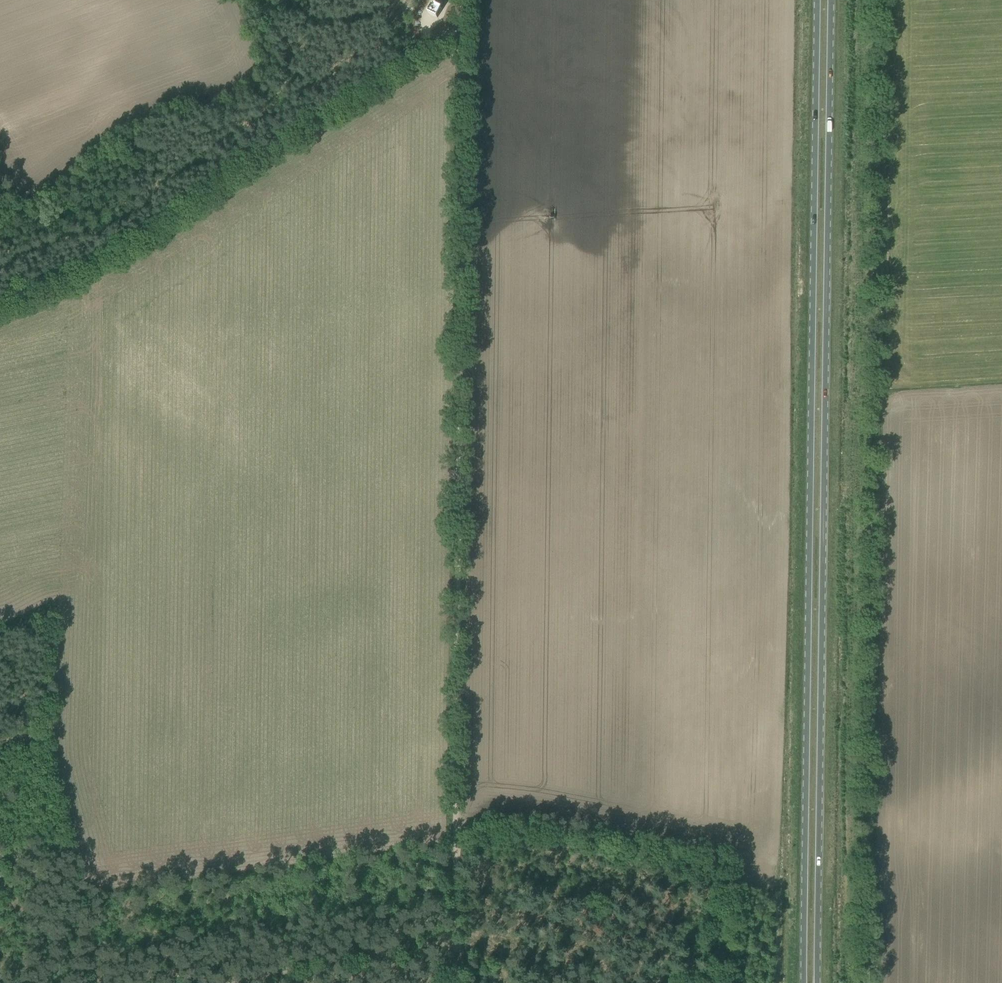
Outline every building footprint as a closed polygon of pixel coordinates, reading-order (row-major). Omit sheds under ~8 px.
[(442,9),(433,4),(428,13),(438,18),(442,9)]
